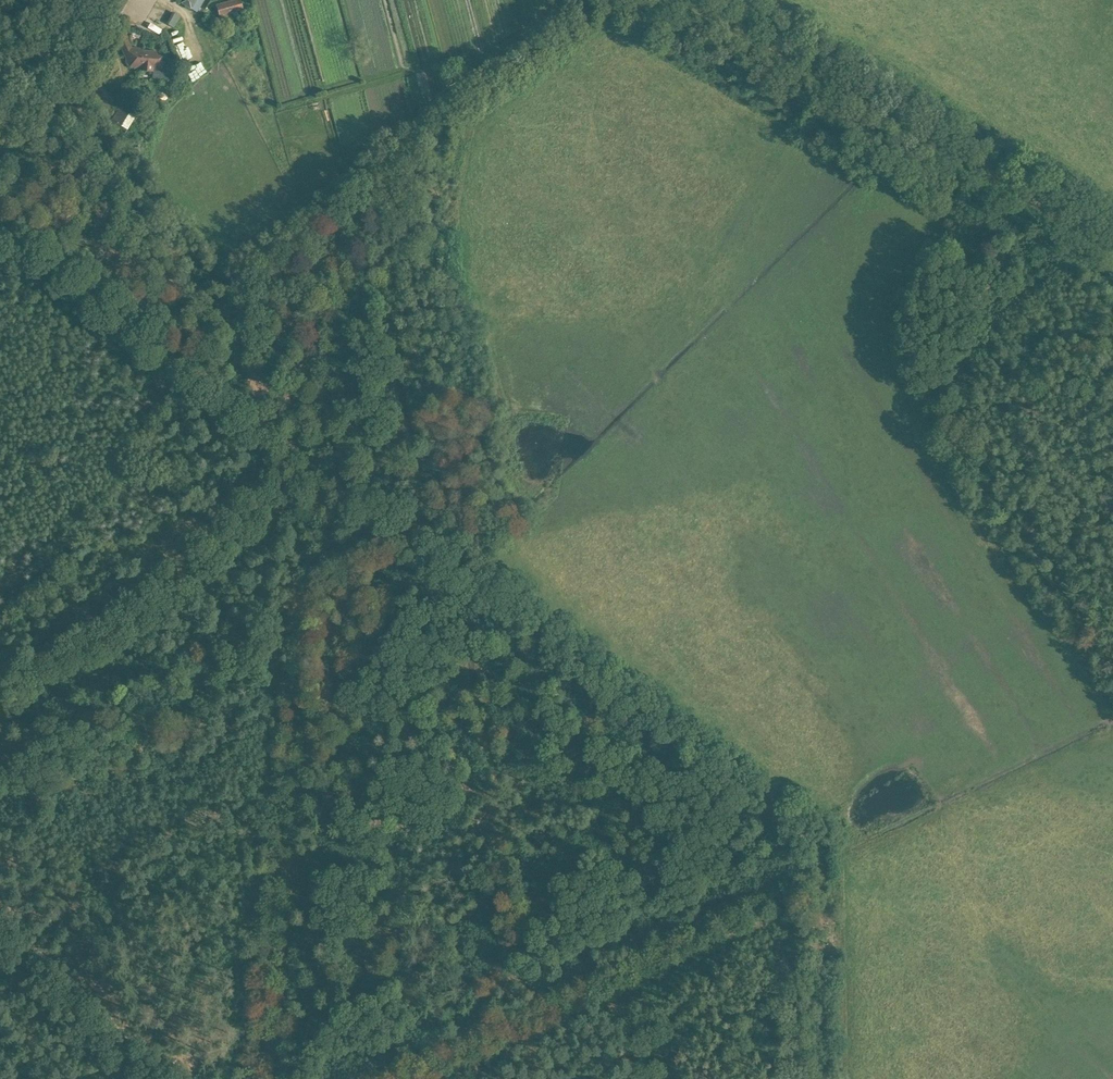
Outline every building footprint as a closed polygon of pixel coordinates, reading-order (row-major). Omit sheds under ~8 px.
[(180,2),(196,12),(203,0),(181,0),(180,2)] [(220,16),(221,19),(231,16),(230,13),(242,10),(240,0),(233,0),(216,5),(219,16),(220,16)] [(174,27),(179,15),(173,12),(167,24),(174,27)] [(130,67),(139,68),(139,70),(153,72),(152,78),(172,80),(174,62),(168,62),(167,65),(161,65),(162,56),(159,55),(155,51),(156,45),(151,45),(151,51),(141,50),(141,48),(131,47),(124,33),(116,37),(130,67)] [(182,73),(191,83),(202,73),(193,63),(182,73)] [(114,117),(123,122),(129,112),(120,107),(114,117)]
